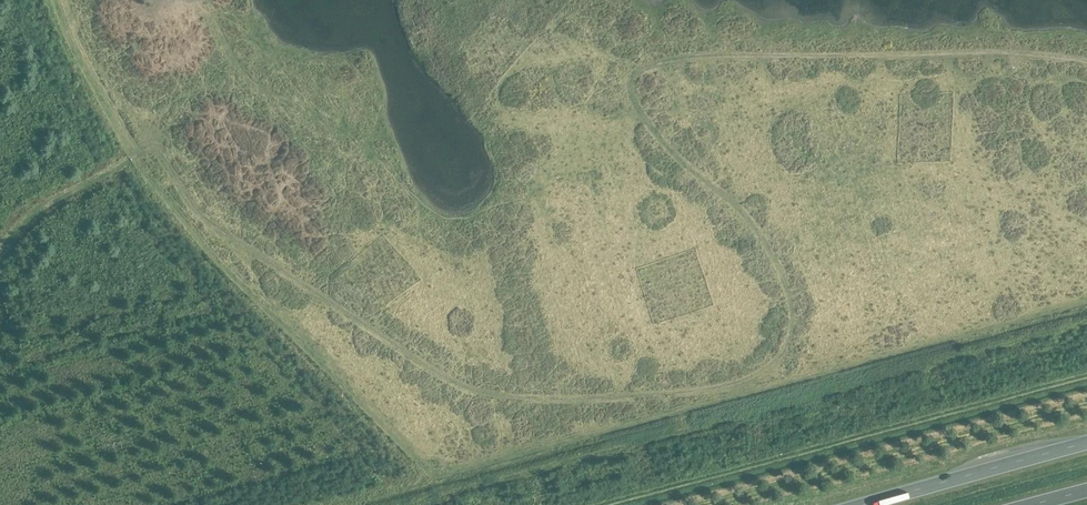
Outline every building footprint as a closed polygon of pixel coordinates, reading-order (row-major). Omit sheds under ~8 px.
[(1041,494),(1043,500),(1053,496),(1051,491),(1041,494)]
